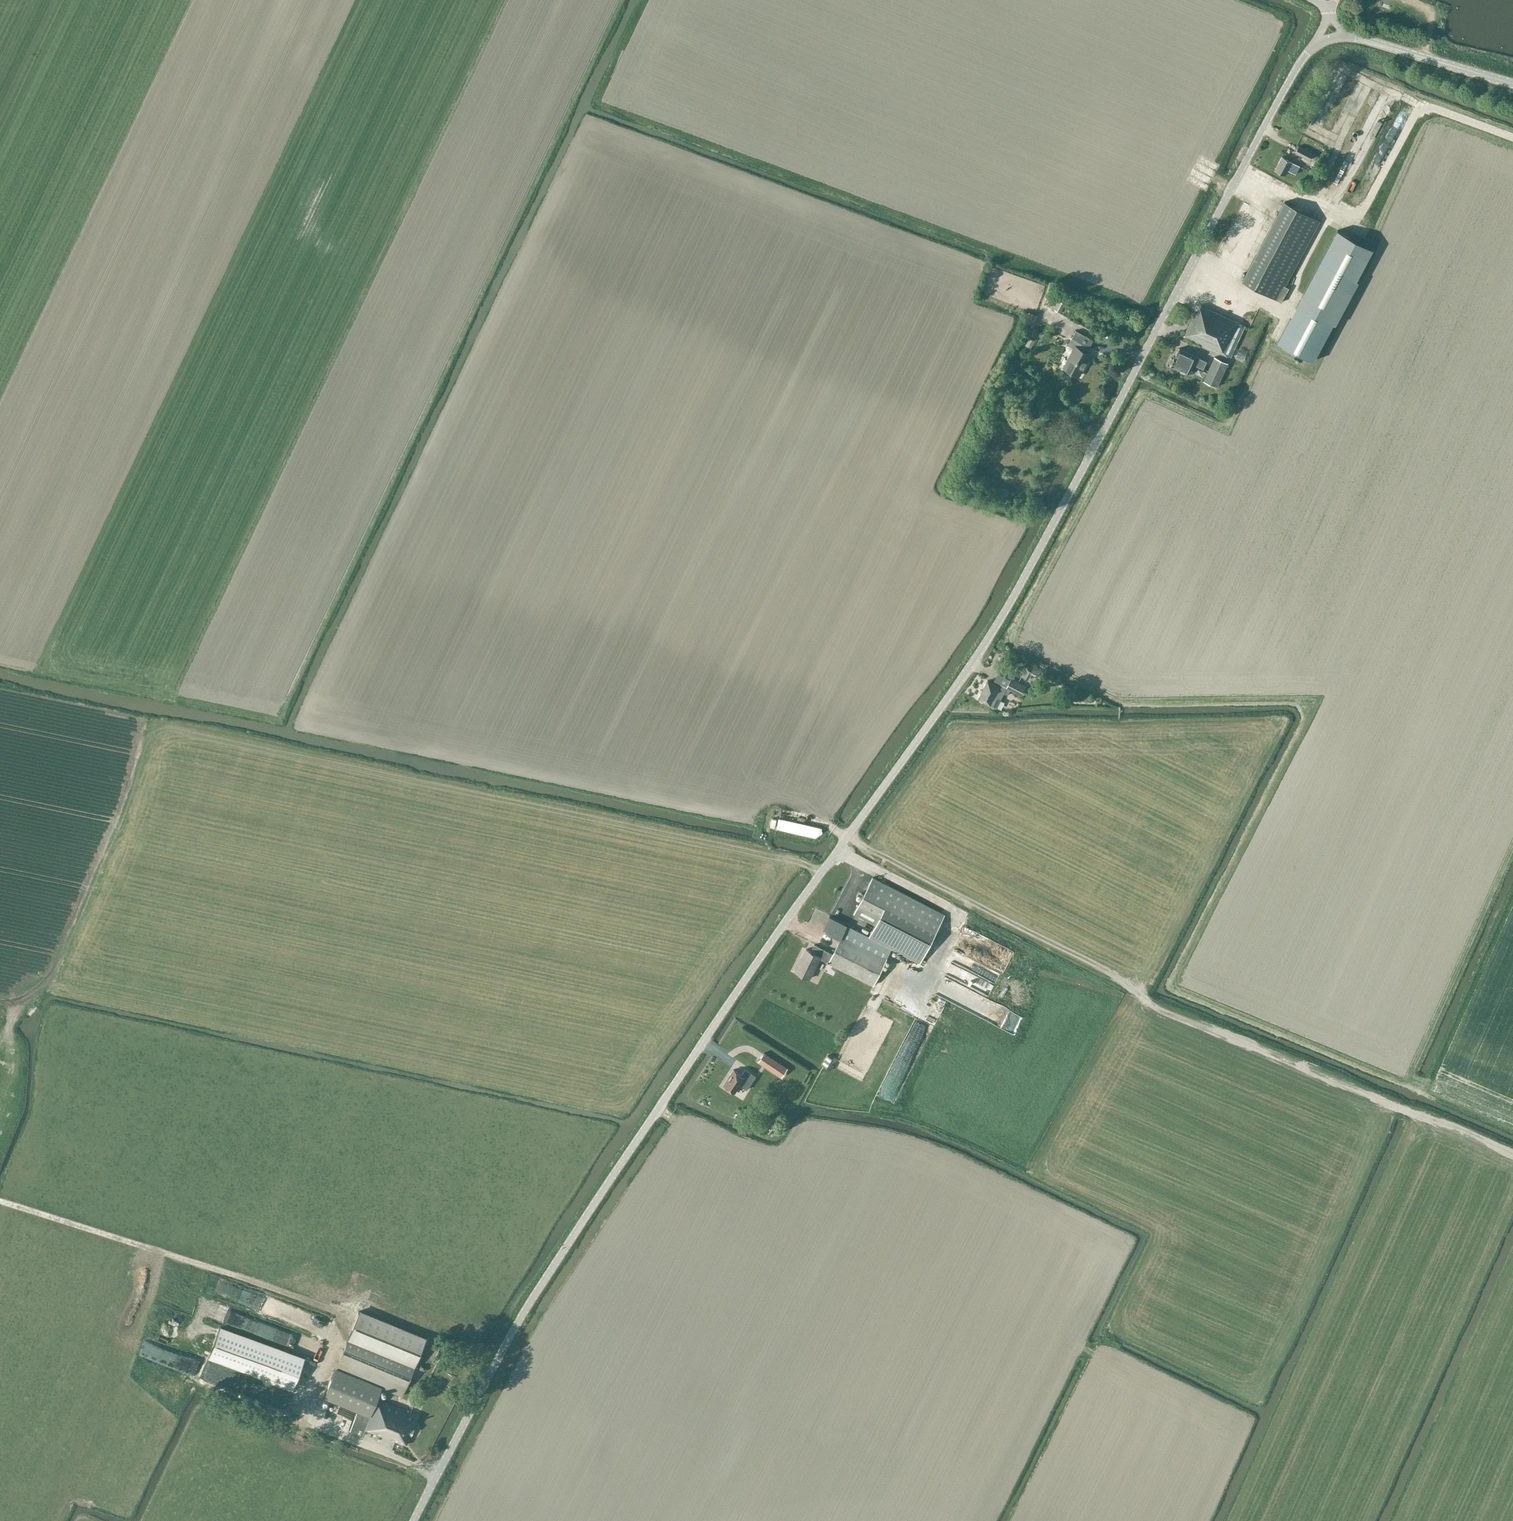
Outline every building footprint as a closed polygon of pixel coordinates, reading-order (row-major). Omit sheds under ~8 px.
[(1309,160),(1313,152),(1299,146),(1295,153),(1309,160)] [(1295,174),(1300,166),(1293,162),(1281,156),(1275,169),(1285,175),(1289,170),(1295,174)] [(1247,271),(1242,280),(1276,299),(1281,302),(1289,288),(1286,286),(1320,221),(1284,202),(1275,219),(1247,271)] [(1298,304),(1278,341),(1313,360),(1333,323),(1373,248),(1354,238),(1338,230),(1298,304)] [(1058,299),(1053,308),(1061,312),(1066,303),(1058,299)] [(1231,357),(1245,326),(1242,324),(1201,305),(1200,307),(1197,314),(1195,313),(1185,336),(1226,355),(1231,357)] [(1029,311),(1026,321),(1032,324),(1036,314),(1029,311)] [(1042,335),(1045,329),(1036,325),(1033,330),(1029,338),(1035,341),(1039,333),(1042,335)] [(1091,353),(1087,351),(1093,340),(1076,331),(1069,345),(1074,347),(1063,368),(1079,376),(1091,353)] [(1203,368),(1207,361),(1179,348),(1174,358),(1171,359),(1169,363),(1171,366),(1188,373),(1193,364),(1203,368)] [(1208,371),(1213,373),(1208,383),(1217,387),(1228,363),(1215,357),(1208,371)] [(1001,373),(995,386),(1005,390),(1011,377),(1001,373)] [(989,665),(993,667),(998,658),(994,655),(989,665)] [(1028,662),(1021,676),(1028,680),(1031,673),(1037,677),(1041,670),(1028,662)] [(995,676),(993,682),(1002,686),(1004,680),(995,676)] [(1021,695),(1026,686),(1011,678),(1006,687),(1005,689),(1000,687),(999,687),(988,681),(979,699),(990,705),(997,708),(1004,693),(1007,694),(1008,692),(1009,692),(1011,689),(1021,695)] [(823,831),(824,827),(780,818),(777,828),(816,836),(818,830),(823,831)] [(791,844),(790,835),(775,837),(776,846),(791,844)] [(920,963),(945,914),(872,877),(854,913),(876,924),(870,936),(848,925),(840,938),(833,953),(828,962),(873,985),(887,958),(890,951),(892,948),(920,963)] [(828,962),(833,953),(815,944),(811,951),(806,948),(801,957),(800,956),(796,966),(798,967),(796,971),(811,978),(821,958),(828,962)] [(765,1052),(759,1061),(775,1072),(781,1063),(765,1052)] [(748,1089),(757,1076),(746,1069),(742,1075),(734,1069),(724,1084),(725,1085),(726,1087),(729,1089),(731,1089),(736,1092),(741,1084),(748,1089)] [(357,1412),(356,1414),(350,1430),(363,1435),(366,1429),(406,1444),(418,1414),(377,1399),(381,1387),(402,1395),(426,1336),(359,1309),(351,1330),(335,1368),(323,1397),(357,1411),(357,1412)] [(219,1328),(209,1356),(294,1386),(304,1358),(219,1328)] [(393,1462),(391,1466),(401,1471),(403,1466),(393,1462)]
